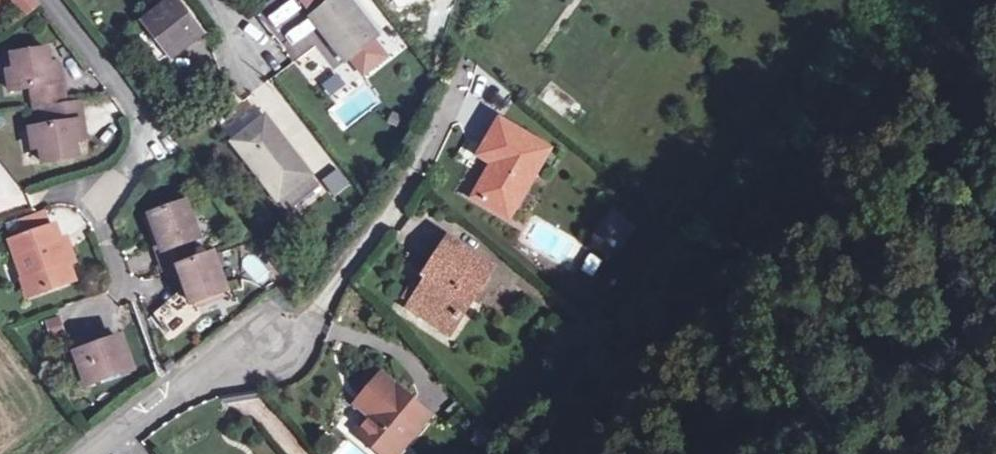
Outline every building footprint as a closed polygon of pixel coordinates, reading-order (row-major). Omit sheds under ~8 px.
[(27,19),(40,8),(33,0),(12,0),(27,19)] [(348,0),(307,0),(316,12),(311,16),(348,61),(377,37),(348,0)] [(159,59),(173,50),(198,31),(176,1),(150,21),(154,26),(141,36),(159,59)] [(33,109),(47,106),(62,104),(59,83),(56,83),(53,64),(48,65),(45,49),(10,55),(13,70),(6,72),(9,92),(30,88),(33,109)] [(343,126),(379,103),(368,85),(332,109),(343,126)] [(62,104),(47,106),(51,128),(29,132),(32,150),(39,149),(41,164),(76,158),(74,143),(80,142),(77,124),(80,124),(77,101),(62,104)] [(230,142),(275,199),(307,174),(263,117),(230,142)] [(482,195),(515,215),(554,148),(505,119),(485,152),(500,162),(482,195)] [(320,180),(335,197),(351,184),(336,167),(320,180)] [(156,247),(152,248),(161,271),(175,266),(189,261),(183,246),(196,241),(183,206),(146,219),(148,222),(156,247)] [(639,221),(619,207),(605,228),(625,242),(639,221)] [(26,237),(48,229),(43,216),(21,224),(26,237)] [(156,247),(148,222),(144,223),(152,248),(156,247)] [(29,280),(34,296),(74,281),(69,265),(75,263),(71,251),(64,253),(61,241),(56,243),(51,228),(48,229),(26,237),(14,242),(19,256),(16,257),(26,281),(29,280)] [(64,253),(71,251),(66,239),(61,241),(64,253)] [(457,331),(497,269),(452,241),(431,274),(437,279),(418,308),(457,331)] [(266,247),(242,257),(254,288),(278,279),(266,247)] [(580,270),(594,277),(603,259),(589,252),(580,270)] [(189,261),(175,266),(189,308),(226,294),(211,253),(189,261)] [(29,280),(26,281),(31,297),(34,296),(29,280)] [(73,355),(79,370),(84,368),(89,384),(127,371),(116,341),(73,355)] [(81,387),(89,384),(84,368),(79,370),(75,371),(81,387)] [(374,420),(358,436),(379,453),(401,453),(432,419),(386,377),(370,395),(385,408),(374,420)] [(385,408),(370,395),(359,406),(374,420),(385,408)]
